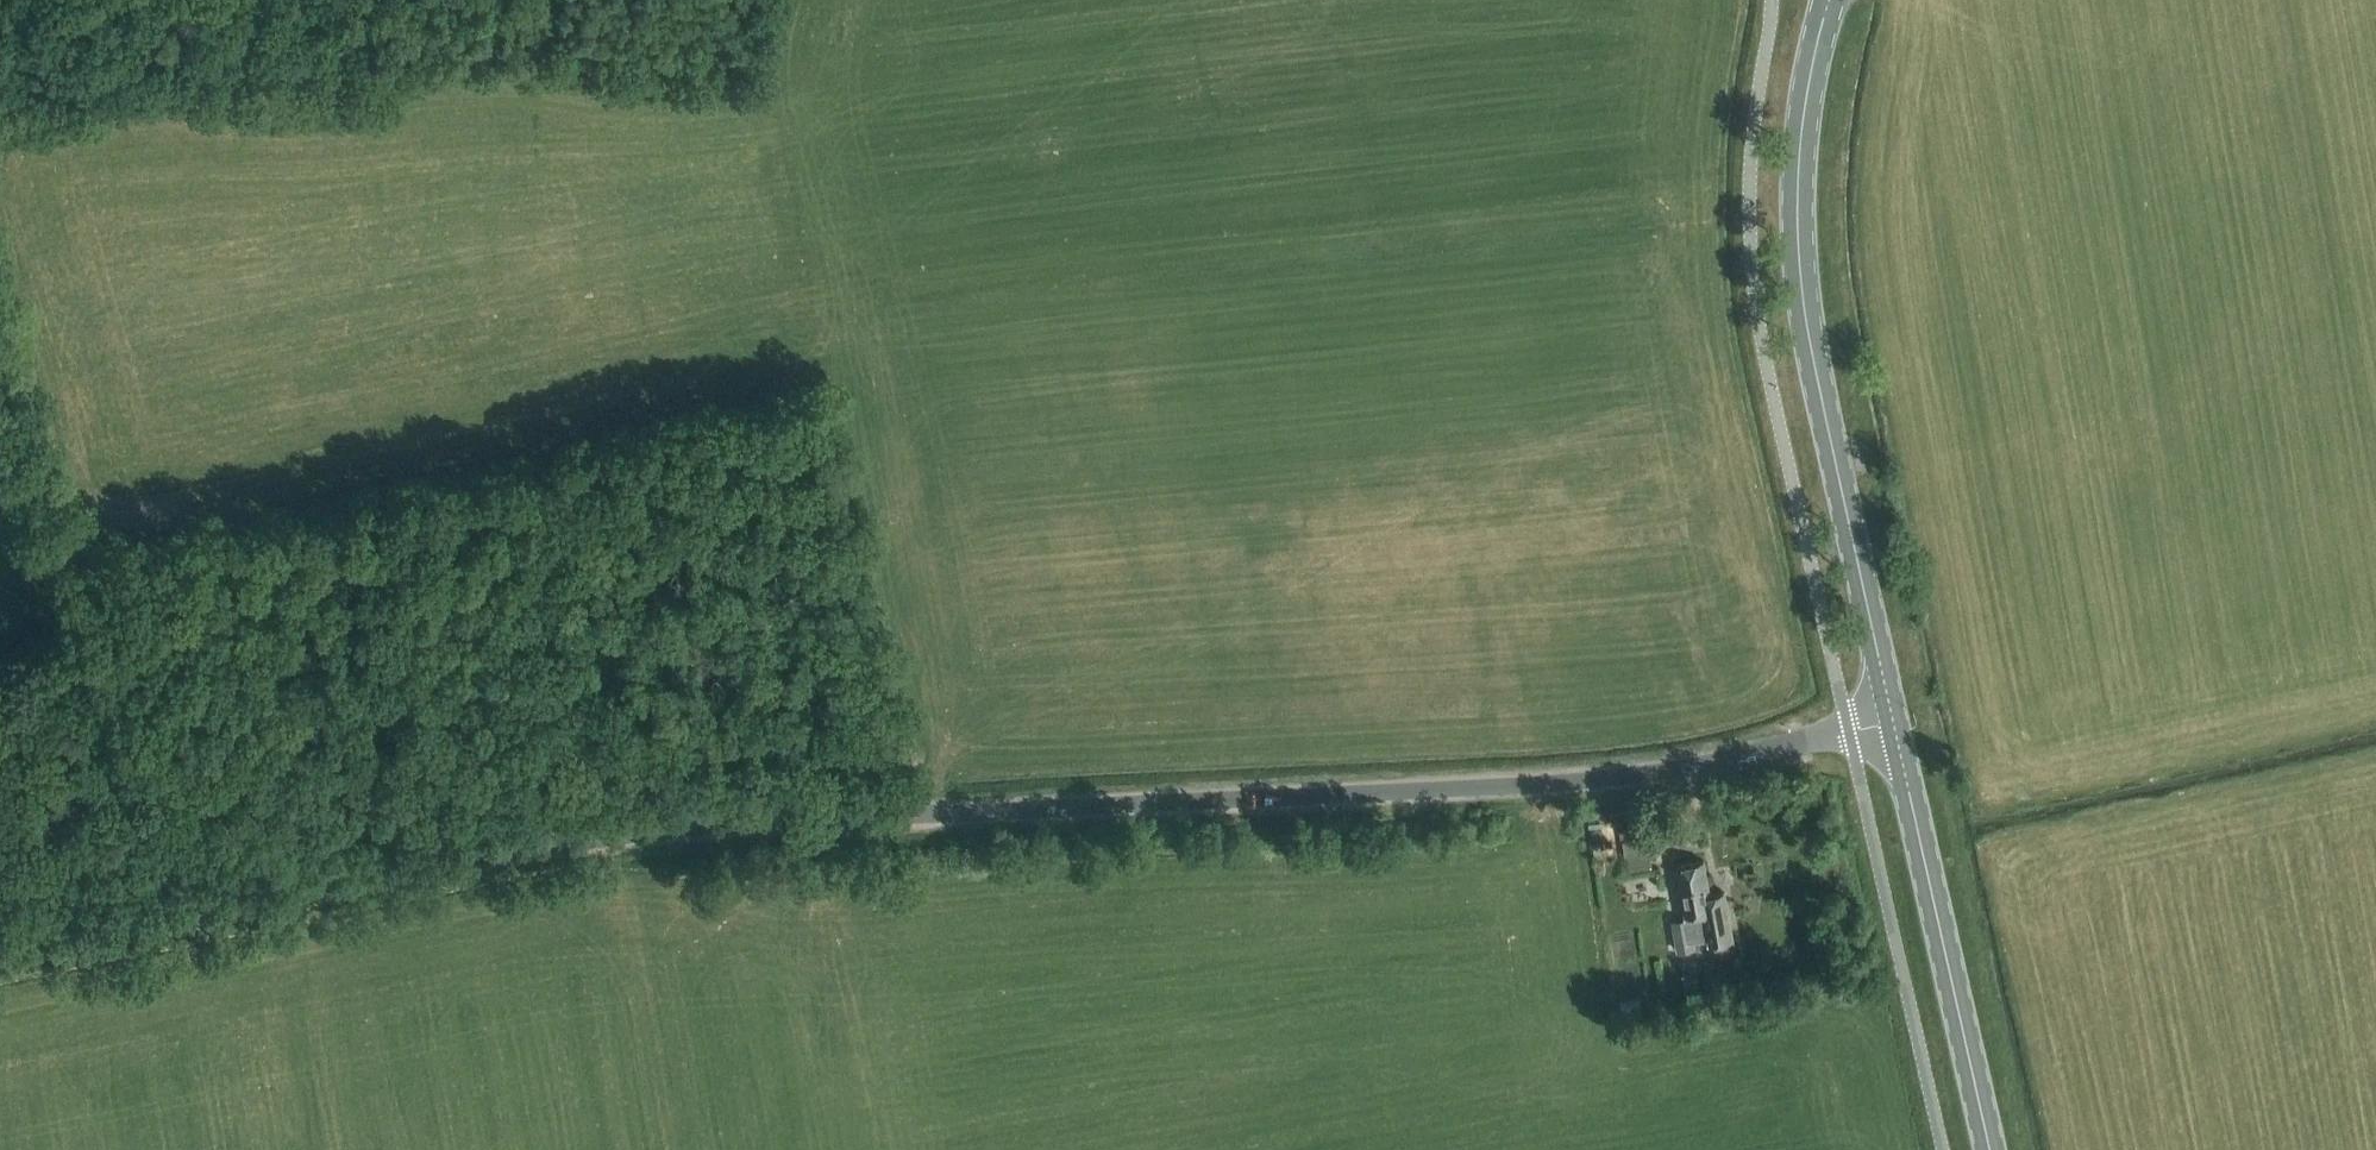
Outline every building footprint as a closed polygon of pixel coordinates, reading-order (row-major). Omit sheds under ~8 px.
[(1653,866),(1647,837),(1621,842),(1626,871),(1653,866)] [(1675,869),(1686,917),(1686,921),(1672,925),(1678,954),(1693,951),(1691,939),(1706,936),(1709,947),(1733,941),(1722,893),(1710,895),(1703,863),(1675,869)]
